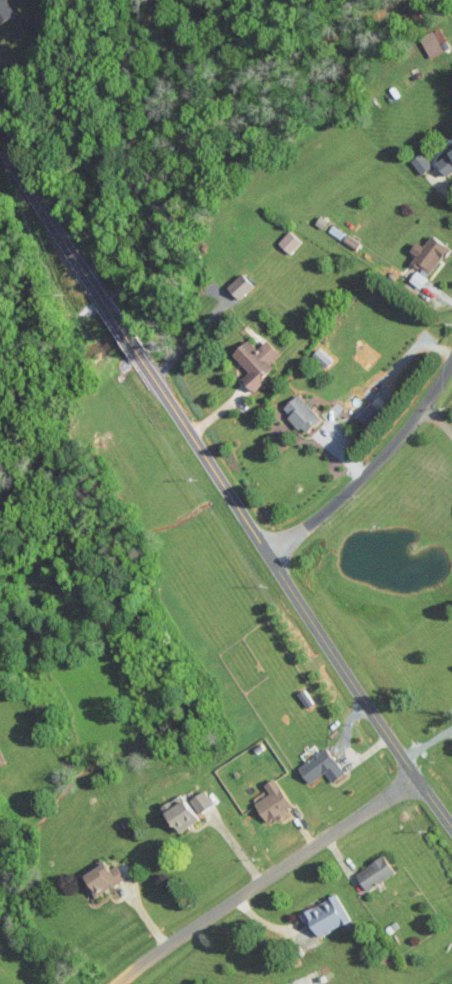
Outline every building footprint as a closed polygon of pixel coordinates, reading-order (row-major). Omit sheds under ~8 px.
[(18,16),(9,0),(0,0),(0,25),(18,16)] [(430,58),(450,48),(441,28),(420,38),(430,58)] [(422,174),(434,166),(423,152),(412,160),(422,174)] [(439,162),(451,177),(451,176),(451,152),(439,162)] [(303,239),(290,229),(279,243),(293,254),(303,239)] [(451,248),(451,247),(435,233),(414,260),(431,274),(451,248)] [(410,279),(420,288),(428,279),(418,270),(410,279)] [(229,284),(239,298),(256,286),(246,272),(229,284)] [(281,352),(269,339),(259,348),(251,339),(235,354),(250,371),(243,378),(254,390),(277,369),(271,362),(281,352)] [(331,360),(318,349),(313,355),(325,366),(331,360)] [(306,432),(322,417),(299,394),(284,409),(306,432)] [(346,774),(330,748),(300,765),(310,782),(327,772),(333,782),(346,774)] [(293,805),(278,777),(266,784),(271,794),(257,802),(269,824),(288,814),(286,810),(293,805)] [(216,804),(207,791),(188,802),(184,794),(165,805),(181,832),(202,820),(199,814),(216,804)] [(397,872),(387,855),(357,872),(367,889),(397,872)] [(125,879),(112,860),(84,878),(97,897),(125,879)] [(301,914),(306,924),(313,921),(321,936),(352,920),(337,894),(301,914)]
